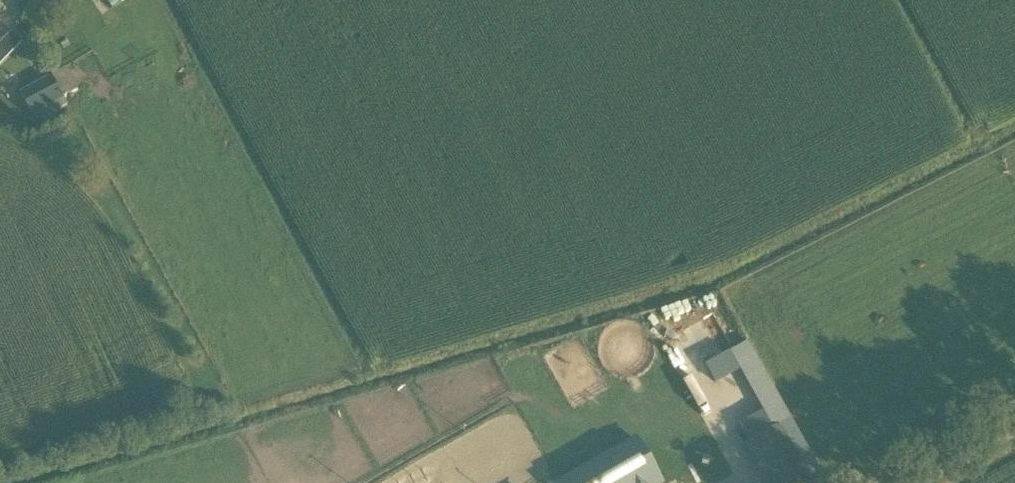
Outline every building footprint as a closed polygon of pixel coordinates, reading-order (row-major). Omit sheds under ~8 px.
[(105,1),(113,11),(127,0),(105,0),(105,1)] [(9,34),(0,25),(0,44),(9,34)] [(67,69),(20,94),(32,117),(65,100),(64,99),(79,91),(67,69)] [(768,482),(809,482),(778,426),(746,443),(768,482)] [(646,458),(638,444),(568,482),(660,482),(646,458)]
